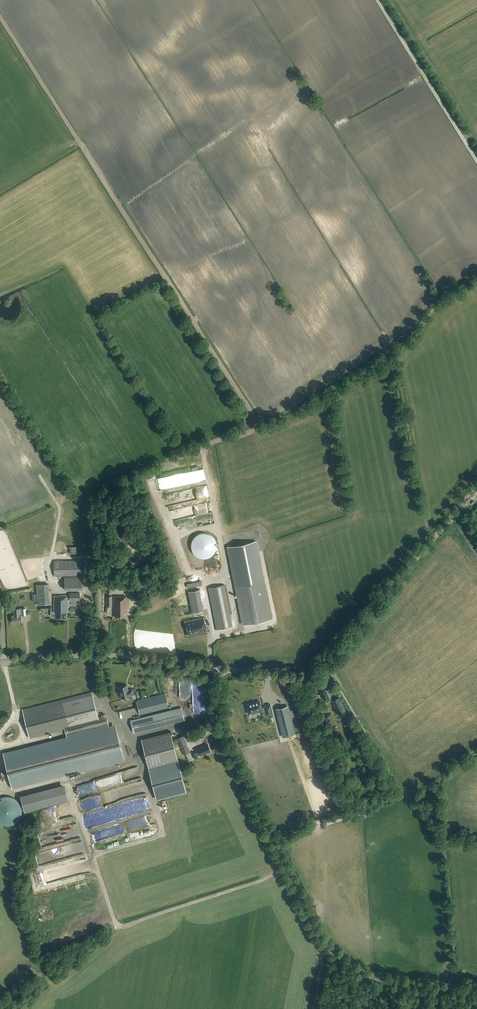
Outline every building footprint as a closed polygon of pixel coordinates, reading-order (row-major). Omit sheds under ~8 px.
[(200,498),(210,495),(207,484),(198,487),(200,492),(198,492),(200,498)] [(200,551),(203,552),(206,553),(209,552),(212,551),(214,549),(216,546),(216,543),(216,539),(214,537),(212,535),(209,533),(207,533),(204,533),(201,534),(199,536),(197,539),(196,542),(197,545),(198,548),(200,551)] [(255,541),(227,547),(243,625),(271,619),(255,541)] [(54,561),(54,576),(77,576),(77,577),(64,577),(64,589),(82,589),(82,576),(83,576),(83,561),(54,561)] [(36,585),(36,586),(37,605),(49,604),(48,584),(36,585)] [(217,630),(232,627),(224,585),(208,588),(217,630)] [(199,589),(188,592),(192,613),(203,611),(199,589)] [(54,596),(54,611),(50,612),(50,615),(51,616),(55,616),(55,618),(66,618),(66,612),(68,612),(68,595),(58,595),(58,596),(54,596)] [(115,618),(126,618),(125,611),(127,611),(127,597),(123,597),(123,596),(114,596),(114,612),(115,612),(115,618)] [(13,609),(14,615),(11,616),(12,623),(21,622),(21,615),(26,615),(25,608),(13,609)] [(191,620),(185,621),(187,636),(194,634),(196,633),(196,634),(207,632),(206,624),(205,624),(204,620),(196,622),(195,620),(195,619),(193,620),(191,621),(191,620)] [(172,623),(173,631),(182,630),(181,622),(172,623)] [(130,696),(129,696),(134,695),(133,688),(128,690),(127,685),(118,687),(121,698),(130,696)] [(329,698),(332,697),(328,688),(325,690),(325,689),(320,692),(324,701),(329,698)] [(66,737),(3,753),(12,789),(124,760),(115,725),(108,727),(105,715),(97,717),(91,693),(22,710),(29,737),(64,729),(66,737)] [(138,701),(137,701),(140,715),(168,708),(169,708),(166,693),(164,693),(138,700),(138,701)] [(305,704),(306,706),(312,704),(311,702),(317,700),(315,694),(309,697),(311,702),(305,704)] [(331,701),(338,715),(346,712),(339,697),(333,700),(332,697),(329,698),(331,701)] [(260,701),(246,705),(249,714),(262,711),(263,716),(264,716),(264,714),(266,713),(266,715),(272,714),(270,704),(264,706),(264,707),(262,708),(260,701)] [(287,706),(276,709),(284,737),(294,734),(287,706)] [(184,720),(182,710),(181,707),(130,720),(133,733),(184,720)] [(186,791),(171,732),(141,739),(156,799),(186,791)] [(177,738),(180,748),(187,745),(183,736),(177,738)] [(210,751),(208,744),(197,749),(198,752),(196,753),(196,752),(192,754),(194,758),(198,757),(197,756),(200,755),(210,751)] [(183,755),(190,753),(187,746),(181,749),(183,755)] [(79,793),(95,788),(93,781),(77,785),(79,793)] [(42,807),(69,801),(65,784),(26,793),(27,799),(34,798),(34,795),(36,794),(37,796),(41,795),(42,802),(41,802),(42,807)] [(8,796),(6,796),(4,796),(2,797),(1,798),(0,798),(0,824),(2,824),(4,825),(5,825),(7,826),(9,825),(11,825),(13,824),(14,824),(16,823),(18,821),(19,820),(20,818),(21,817),(21,815),(22,813),(22,811),(22,809),(22,807),(21,806),(20,804),(19,802),(18,801),(17,800),(15,798),(14,798),(12,797),(10,796),(8,796)]
